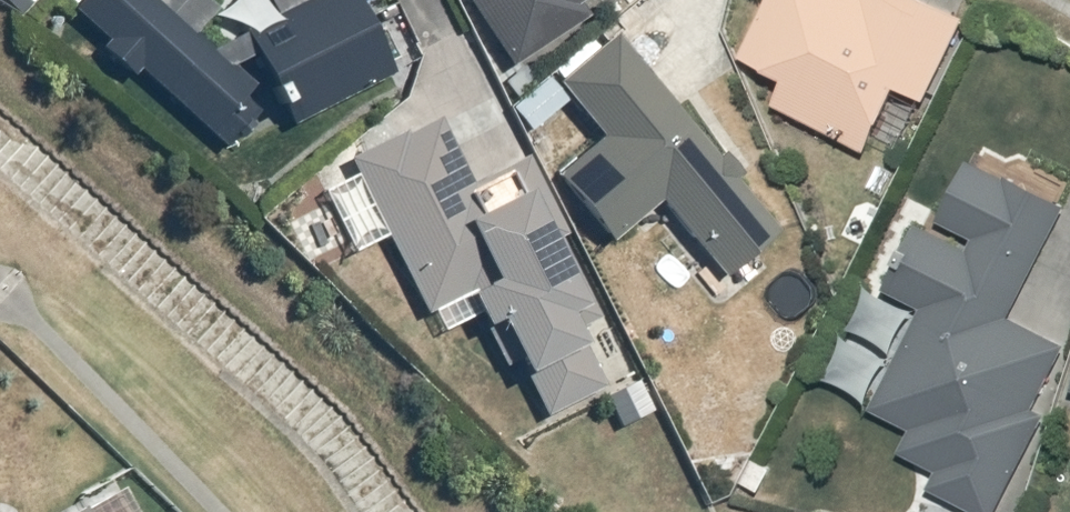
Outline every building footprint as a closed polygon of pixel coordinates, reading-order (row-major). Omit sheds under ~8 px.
[(224,146),(271,93),(243,69),(251,59),(211,24),(224,9),(214,0),(97,0),(80,19),(224,146)] [(260,49),(299,121),(397,68),(360,0),(323,0),(291,18),(297,29),(260,49)] [(595,16),(622,0),(471,0),(509,66),(595,16)] [(903,152),(915,128),(897,118),(909,94),(934,106),(970,22),(929,0),(891,0),(887,7),(873,0),(780,0),(747,63),(790,87),(782,109),(872,156),(882,140),(903,152)] [(615,238),(669,203),(735,279),(785,235),(617,40),(565,86),(611,138),(564,179),(615,238)] [(526,164),(476,189),(441,120),(358,162),(435,315),(481,295),(496,325),(509,318),(555,410),(608,383),(580,328),(600,318),(558,235),(526,164)] [(893,295),(881,289),(873,304),(858,296),(851,309),(866,317),(848,349),(832,340),(825,353),(842,362),(831,380),(883,409),(878,416),(920,439),(907,461),(945,482),(936,497),(963,511),(1005,511),(1037,454),(1020,445),(1069,354),(1069,344),(1018,316),(1069,223),(1069,211),(983,162),(947,229),(976,245),(971,255),(929,231),(893,295)]
